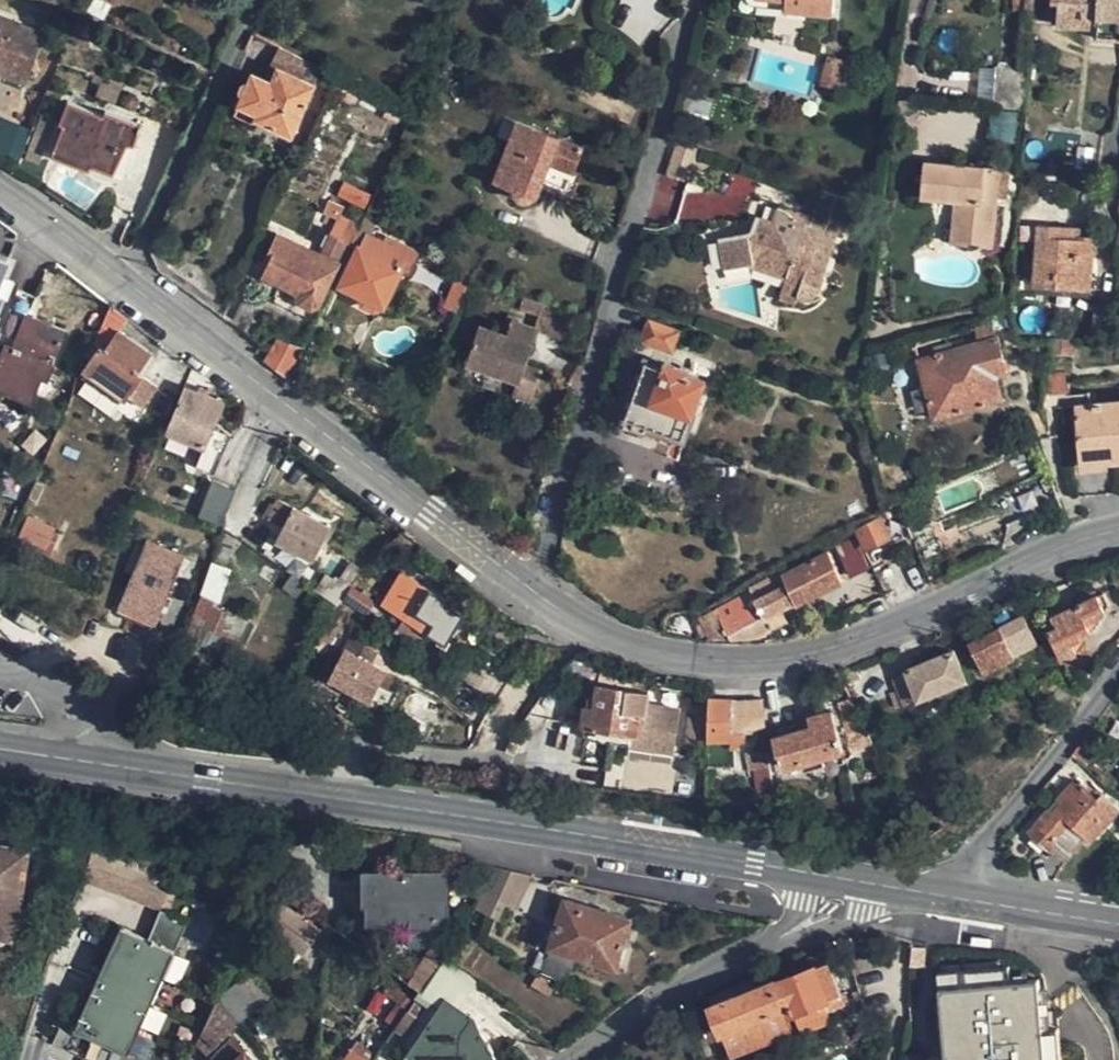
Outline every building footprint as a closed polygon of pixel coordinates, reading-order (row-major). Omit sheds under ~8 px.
[(787,8),(833,14),(834,0),(787,0),(787,8)] [(1025,0),(1013,0),(1013,9),(1025,8),(1025,0)] [(1053,4),(1060,5),(1058,28),(1096,31),(1118,31),(1118,0),(1053,0),(1053,4)] [(1051,27),(1058,28),(1060,5),(1053,4),(1051,27)] [(0,17),(0,71),(27,81),(45,35),(0,17)] [(1096,31),(1096,39),(1118,40),(1118,31),(1096,31)] [(281,48),(253,34),(247,47),(275,60),(281,48)] [(859,69),(831,61),(823,89),(850,96),(859,69)] [(256,113),(255,118),(291,134),(319,74),(305,67),(300,77),(278,68),(270,81),(253,73),(238,105),(256,113)] [(943,103),(963,105),(966,70),(945,68),(943,103)] [(1026,112),(1029,71),(997,69),(996,72),(993,108),(1026,112)] [(977,106),(993,108),(996,72),(980,71),(977,106)] [(336,89),(338,92),(339,93),(341,94),(344,93),(346,92),(347,88),(347,85),(345,84),(343,82),(340,82),(338,83),(336,85),(336,89)] [(712,104),(684,96),(680,110),(708,117),(712,104)] [(69,98),(67,103),(103,117),(104,112),(69,98)] [(103,117),(67,103),(58,124),(63,126),(54,149),(92,164),(111,172),(121,149),(124,140),(133,143),(135,144),(142,127),(104,112),(103,117)] [(403,109),(390,103),(385,113),(398,119),(403,109)] [(254,123),(255,118),(256,113),(238,105),(234,114),(254,123)] [(1026,112),(993,108),(977,106),(970,106),(969,119),(1026,125),(1026,112)] [(30,127),(0,118),(0,150),(20,157),(30,127)] [(515,124),(493,181),(513,189),(513,191),(514,194),(515,196),(517,199),(521,201),(526,201),(529,200),(532,197),(535,198),(540,182),(564,191),(581,149),(515,124)] [(1064,150),(1066,132),(1050,130),(1046,166),(1098,171),(1100,153),(1064,150)] [(1101,136),(1066,132),(1064,150),(1100,153),(1101,136)] [(129,152),(133,143),(124,140),(121,149),(129,152)] [(89,170),(92,164),(54,149),(51,155),(89,170)] [(996,199),(999,171),(926,163),(922,198),(955,201),(952,242),(992,246),(996,199)] [(1009,172),(999,171),(996,199),(1007,199),(1009,172)] [(854,199),(819,188),(810,216),(804,232),(789,228),(794,211),(773,204),(767,220),(752,216),(747,229),(719,240),(731,272),(753,265),(790,277),(784,292),(801,297),(808,298),(812,297),(817,295),(820,293),(822,289),(825,278),(822,276),(837,233),(842,235),(854,199)] [(810,216),(794,211),(789,228),(804,232),(810,216)] [(366,216),(361,226),(351,246),(357,248),(359,249),(365,235),(370,238),(377,222),(372,219),(366,216)] [(324,245),(346,256),(351,246),(361,226),(347,220),(338,238),(330,234),(324,245)] [(1095,240),(1080,238),(1078,238),(1078,242),(1058,241),(1059,228),(1037,228),(1034,287),(1091,291),(1095,240)] [(1080,230),(1059,228),(1058,241),(1078,242),(1078,238),(1080,238),(1080,230)] [(341,266),(346,256),(324,245),(320,255),(279,233),(271,249),(275,252),(263,276),(280,284),(297,292),(300,304),(310,308),(317,305),(319,305),(338,263),(341,266)] [(359,249),(357,248),(340,286),(358,295),(362,305),(373,310),(383,307),(404,265),(409,268),(415,253),(395,242),(392,248),(370,238),(365,235),(359,249)] [(456,310),(471,278),(460,273),(446,305),(456,310)] [(18,290),(0,283),(0,333),(18,290)] [(310,320),(317,305),(310,308),(300,304),(297,292),(280,284),(271,302),(310,320)] [(1091,297),(1091,291),(1034,287),(1033,294),(1091,297)] [(0,333),(0,343),(5,345),(0,359),(0,388),(30,399),(41,376),(46,377),(65,331),(28,317),(36,297),(18,290),(0,333)] [(546,302),(526,294),(521,306),(542,314),(546,302)] [(542,314),(536,331),(566,341),(576,313),(546,302),(542,314)] [(127,319),(110,306),(93,344),(98,347),(84,370),(125,399),(141,375),(137,372),(150,352),(119,330),(127,319)] [(474,351),(524,368),(532,350),(532,348),(530,347),(536,331),(512,323),(507,339),(481,330),(474,351)] [(674,352),(681,335),(652,326),(647,344),(674,352)] [(972,333),(976,345),(993,342),(989,328),(972,333)] [(267,363),(288,378),(299,349),(277,340),(267,363)] [(995,341),(993,342),(976,345),(950,353),(949,346),(915,355),(934,420),(1002,401),(995,379),(992,368),(1002,365),(995,341)] [(547,356),(532,350),(524,368),(523,374),(539,380),(547,356)] [(645,371),(641,384),(635,399),(623,432),(656,444),(652,454),(676,462),(704,383),(686,377),(688,374),(668,366),(666,369),(650,364),(648,371),(645,371)] [(1006,376),(1002,365),(992,368),(995,379),(1006,376)] [(1065,395),(1062,375),(1048,377),(1050,397),(1065,395)] [(627,396),(635,399),(641,384),(633,381),(627,396)] [(224,405),(183,387),(165,433),(204,451),(199,469),(215,477),(232,438),(232,436),(216,426),(224,405)] [(1082,464),(1106,461),(1118,460),(1118,405),(1078,410),(1082,464)] [(1107,469),(1106,461),(1082,464),(1083,471),(1107,469)] [(233,494),(210,483),(199,516),(221,524),(233,494)] [(329,530),(276,501),(267,521),(281,529),(275,543),(312,561),(318,548),(329,530)] [(856,501),(845,507),(851,517),(862,512),(856,501)] [(892,516),(857,533),(869,558),(904,539),(892,516)] [(39,530),(24,522),(19,536),(41,546),(42,543),(35,539),(39,530)] [(185,554),(147,538),(120,602),(158,618),(185,554)] [(854,542),(836,550),(849,579),(867,569),(854,542)] [(782,576),(797,605),(840,583),(826,553),(782,576)] [(252,632),(270,591),(220,570),(206,604),(210,607),(202,626),(238,642),(243,629),(252,632)] [(446,600),(402,574),(392,590),(406,599),(396,614),(403,619),(397,628),(415,639),(421,630),(446,645),(463,616),(444,605),(446,600)] [(802,616),(797,605),(782,576),(780,576),(751,593),(769,631),(802,616)] [(701,623),(709,640),(756,638),(769,631),(751,593),(718,612),(717,614),(701,623)] [(1045,622),(1063,660),(1079,652),(1084,645),(1091,636),(1101,622),(1111,609),(1105,596),(1045,622)] [(1001,628),(1015,658),(1038,647),(1023,617),(1001,628)] [(1015,658),(1001,628),(970,644),(986,675),(1016,660),(1015,658)] [(349,632),(328,677),(384,704),(398,674),(369,659),(377,644),(349,632)] [(1063,660),(1070,675),(1093,664),(1084,645),(1079,652),(1063,660)] [(893,681),(897,691),(903,707),(964,682),(953,653),(908,672),(909,675),(893,681)] [(623,673),(591,667),(589,678),(621,683),(623,673)] [(870,672),(843,685),(854,707),(857,712),(883,699),(870,672)] [(593,709),(590,728),(590,730),(677,743),(681,711),(646,706),(648,695),(597,686),(593,709)] [(895,710),(903,707),(897,691),(889,695),(895,710)] [(709,700),(707,744),(714,744),(714,759),(737,758),(737,750),(746,744),(745,734),(763,733),(766,733),(762,702),(736,702),(726,701),(709,700)] [(857,712),(854,707),(840,711),(852,753),(874,745),(857,712)] [(584,727),(590,728),(593,709),(586,708),(584,727)] [(831,713),(811,719),(813,729),(803,731),(769,741),(772,752),(778,750),(783,769),(802,764),(804,773),(820,769),(818,760),(833,755),(843,752),(831,713)] [(801,727),(803,731),(813,729),(811,719),(810,717),(805,717),(803,720),(801,723),(801,727)] [(764,754),(763,733),(745,734),(746,744),(747,756),(764,754)] [(623,754),(622,789),(672,790),(672,755),(623,754)] [(835,764),(833,755),(818,760),(820,769),(835,764)] [(1073,779),(1067,785),(1071,789),(1077,782),(1073,779)] [(1118,809),(1107,798),(1102,793),(1097,797),(1079,780),(1077,782),(1071,789),(1067,785),(1056,797),(1059,802),(1052,811),(1048,808),(1029,831),(1046,846),(1066,859),(1087,836),(1092,840),(1118,809)] [(0,844),(0,853),(8,854),(8,845),(0,844)] [(12,929),(16,930),(28,848),(8,845),(8,854),(0,853),(0,928),(12,929)] [(169,885),(85,855),(80,884),(159,913),(169,885)] [(507,872),(493,868),(475,908),(487,913),(507,872)] [(366,923),(407,923),(407,921),(446,922),(446,876),(361,876),(362,907),(366,907),(366,923)] [(565,902),(552,950),(576,957),(617,969),(631,921),(565,902)] [(281,904),(266,941),(307,957),(322,920),(281,904)] [(186,925),(159,913),(146,942),(173,954),(186,925)] [(446,930),(446,922),(407,921),(407,923),(407,929),(446,930)] [(11,937),(12,929),(0,928),(0,935),(11,937)] [(146,942),(120,930),(73,1032),(126,1056),(173,954),(146,942)] [(423,996),(444,960),(456,940),(440,931),(430,950),(431,951),(420,970),(421,971),(412,987),(421,993),(423,996)] [(567,984),(576,957),(552,950),(543,974),(567,984)] [(712,1003),(719,1023),(723,1034),(732,1059),(796,1037),(789,1017),(805,1012),(812,1032),(834,1024),(828,1006),(844,1001),(831,962),(712,1003)] [(450,993),(445,1001),(458,1009),(472,989),(445,968),(435,980),(450,993)] [(938,982),(945,1059),(1060,1059),(1058,1028),(1041,1029),(1036,973),(938,982)] [(266,1000),(246,977),(217,1000),(238,1025),(266,1000)] [(407,1012),(414,1003),(390,986),(384,995),(407,1012)] [(471,1021),(471,1020),(458,1009),(445,1001),(405,1058),(407,1059),(470,1059),(486,1050),(477,1034),(465,1041),(461,1035),(471,1021)] [(233,1029),(214,1007),(196,1043),(207,1054),(233,1029)] [(477,1034),(471,1021),(461,1035),(465,1041),(477,1034)] [(723,1034),(719,1023),(703,1029),(707,1040),(723,1034)] [(232,1040),(214,1058),(215,1059),(252,1059),(232,1040)] [(373,1059),(355,1045),(343,1059),(373,1059)] [(486,1050),(470,1059),(481,1059),(489,1056),(486,1050)]
